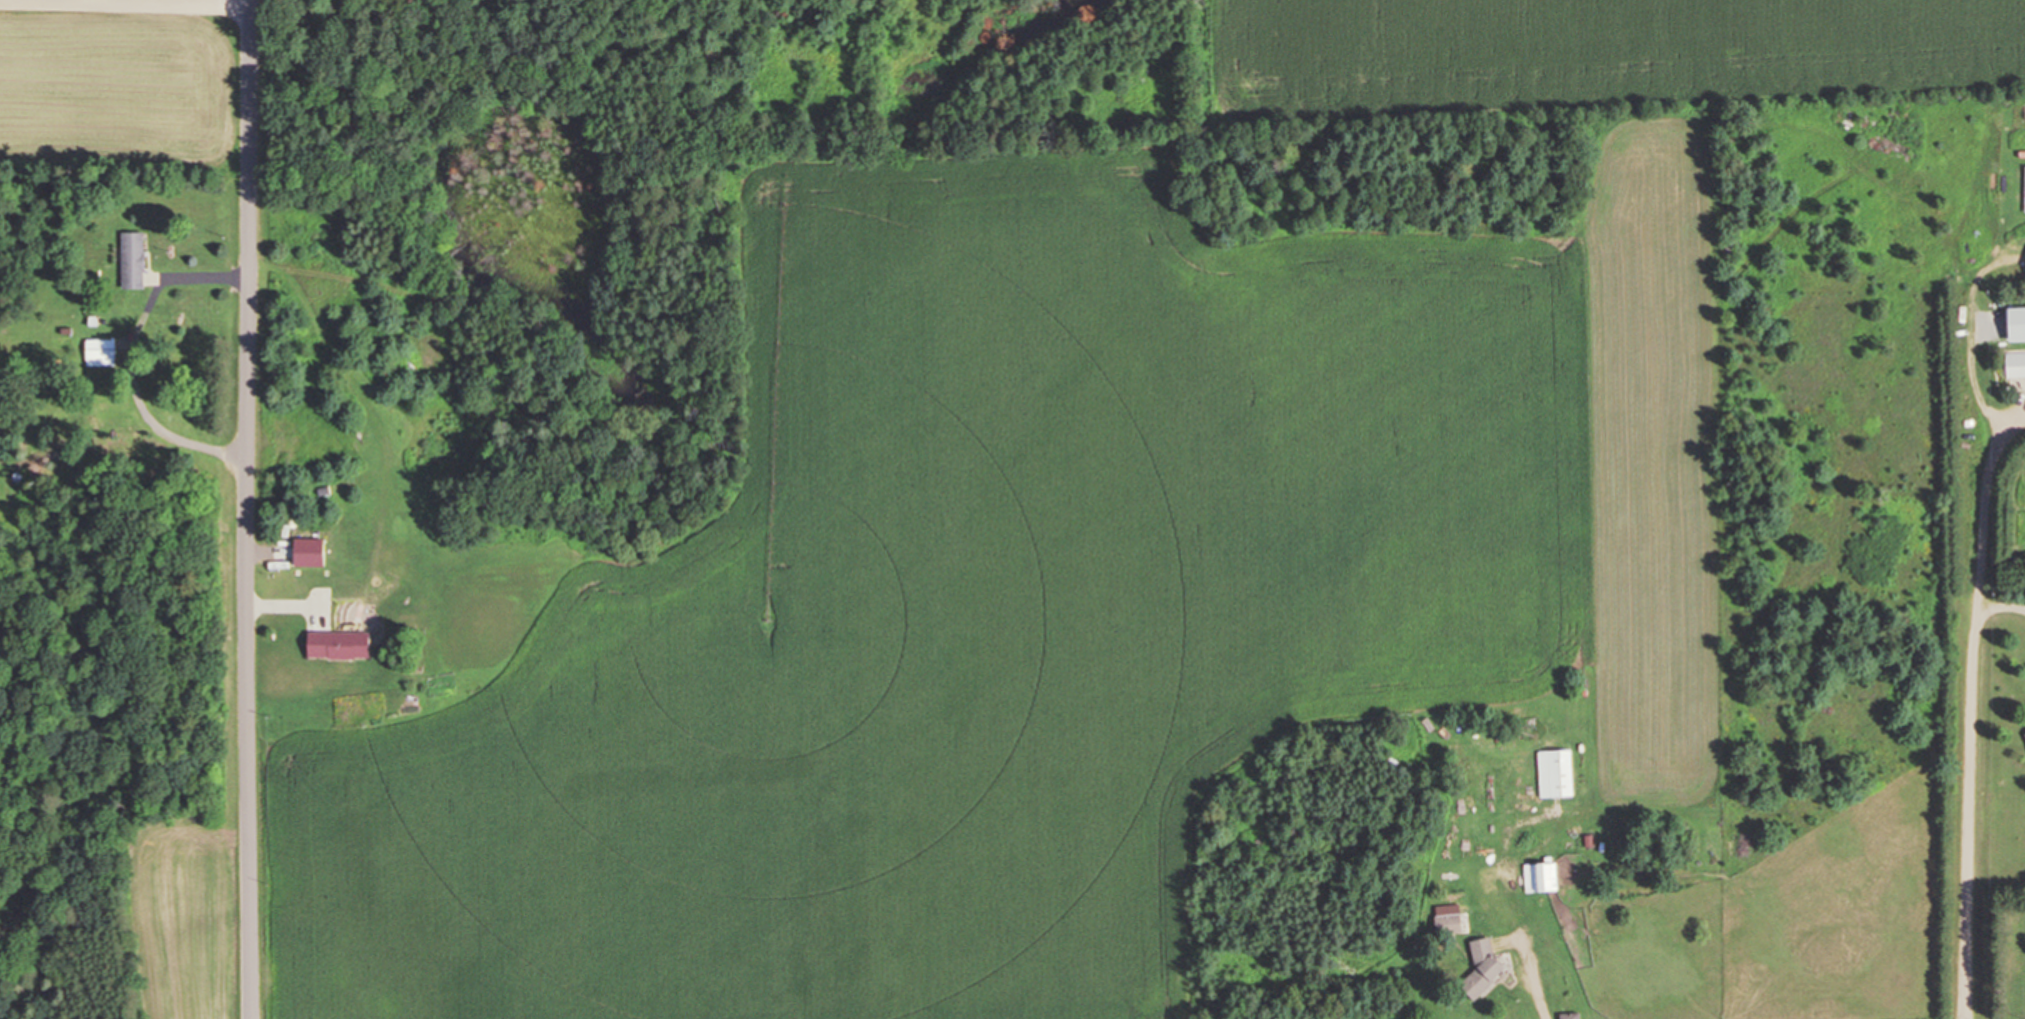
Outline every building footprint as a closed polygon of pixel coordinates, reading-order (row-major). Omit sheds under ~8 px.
[(120,232),(120,289),(143,289),(143,232),(120,232)] [(114,367),(114,339),(85,339),(85,367),(114,367)] [(2003,352),(2003,378),(2024,378),(2024,351),(2003,352)] [(369,631),(304,632),(304,659),(369,658),(369,631)] [(1570,798),(1569,750),(1537,751),(1538,798),(1570,798)] [(1523,893),(1554,893),(1554,863),(1523,863),(1523,893)] [(1460,932),(1457,914),(1433,917),(1435,935),(1460,932)] [(1468,942),(1474,973),(1460,976),(1464,995),(1495,988),(1492,974),(1497,973),(1489,937),(1468,942)]
